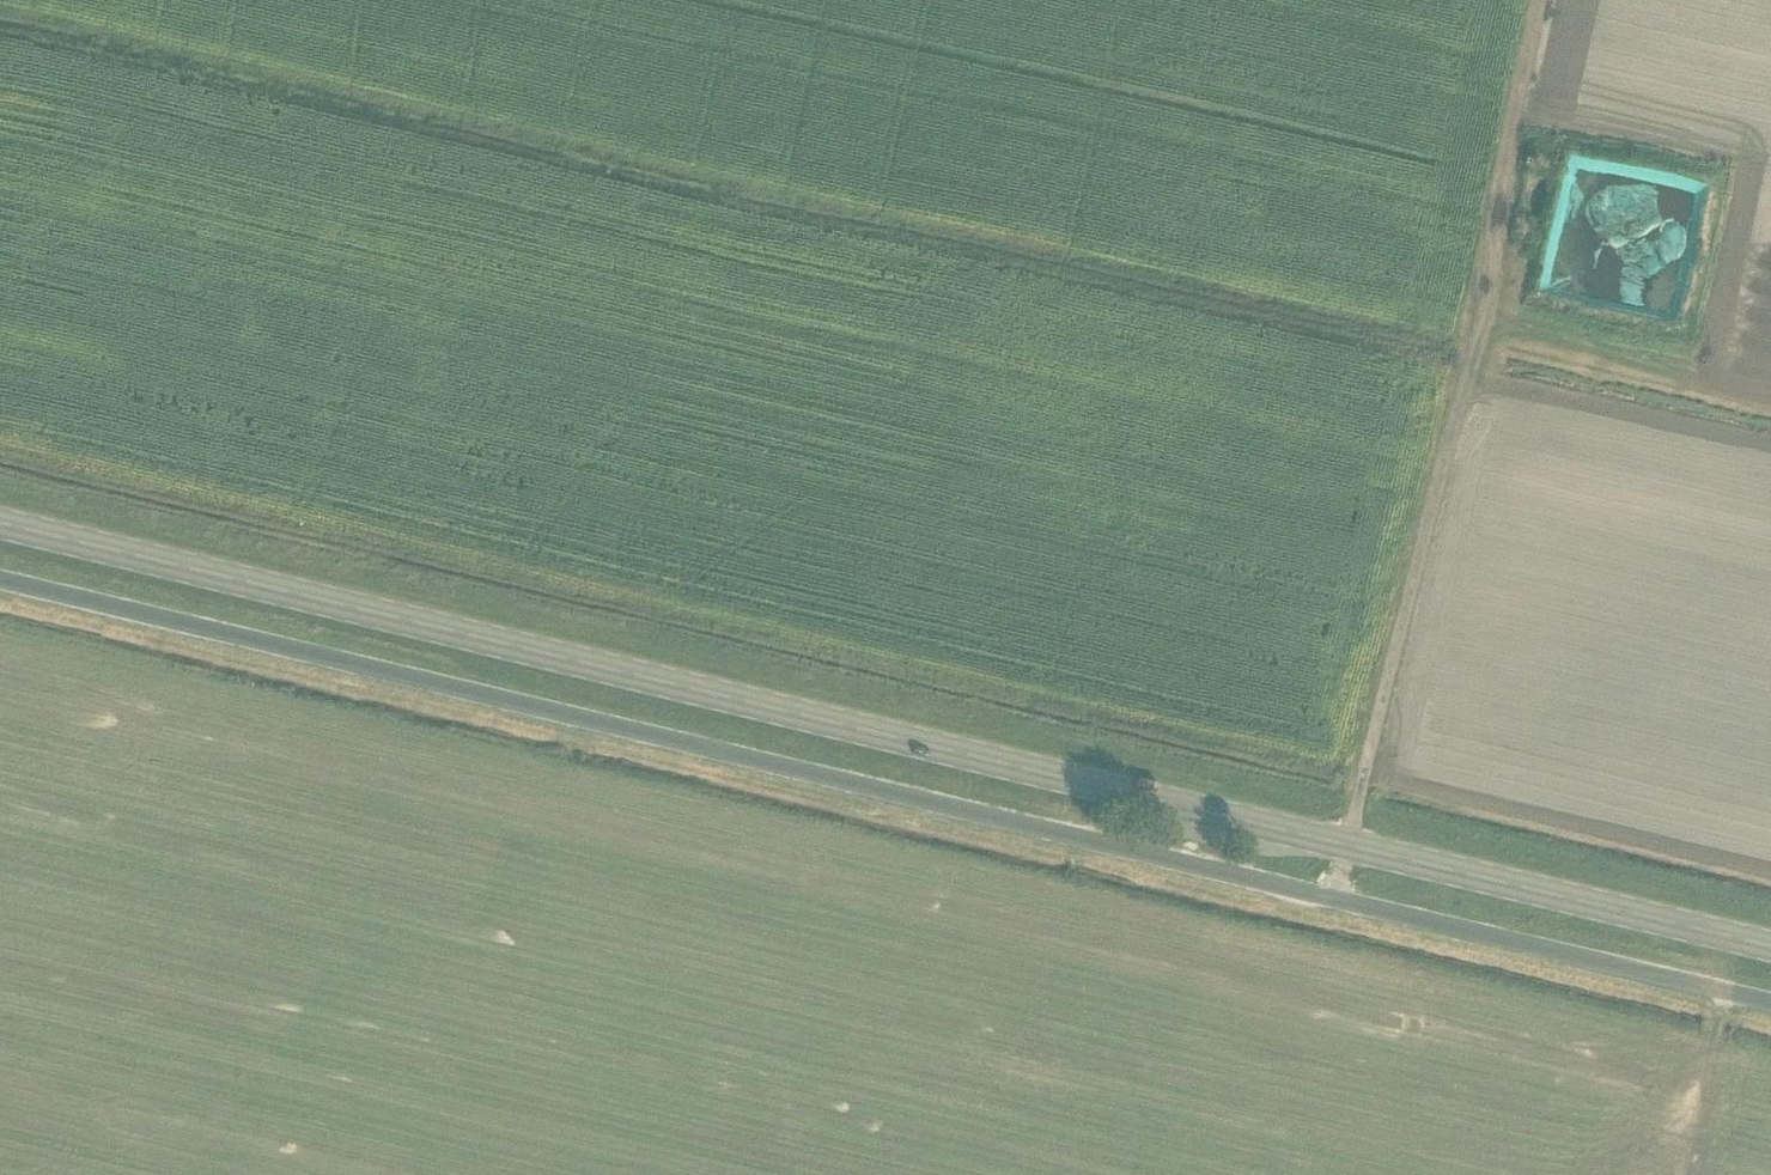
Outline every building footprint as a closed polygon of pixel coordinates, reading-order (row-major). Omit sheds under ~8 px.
[(1655,227),(1677,228),(1678,201),(1656,201),(1655,227)]
